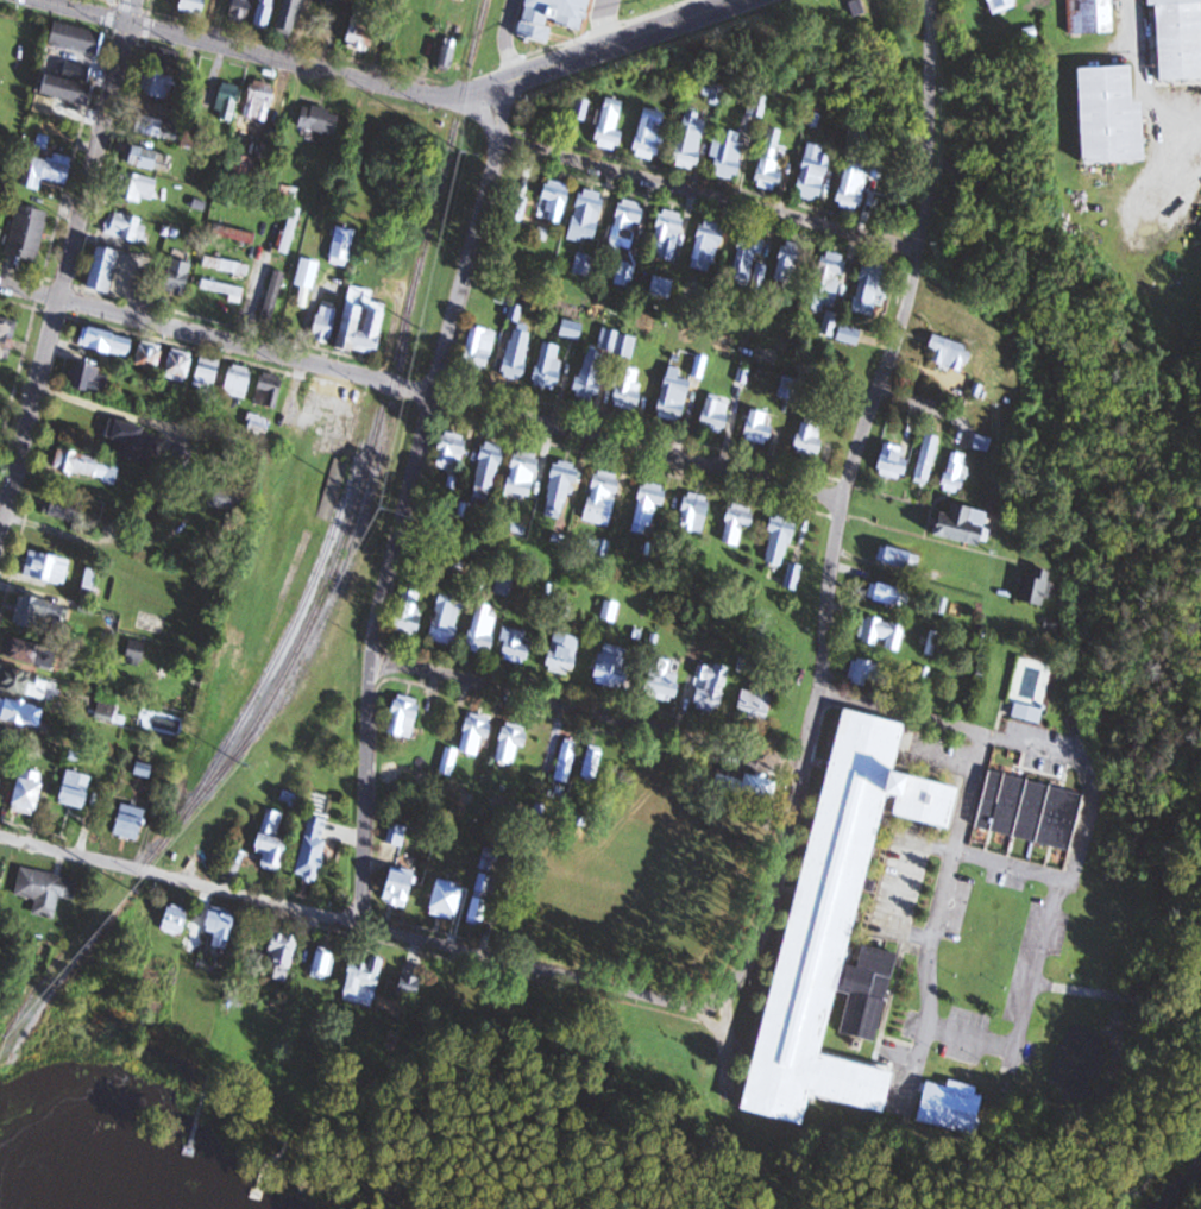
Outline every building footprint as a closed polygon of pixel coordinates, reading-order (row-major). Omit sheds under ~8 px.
[(181,0),(158,0),(156,7),(176,14),(181,0)] [(181,11),(205,17),(209,0),(184,0),(181,11)] [(248,23),(254,0),(233,0),(228,18),(248,23)] [(270,27),(277,0),(263,0),(257,23),(270,27)] [(280,34),(296,37),(304,0),(288,0),(280,34)] [(597,0),(540,0),(536,17),(584,28),(586,19),(593,20),(597,0)] [(993,13),(1018,7),(1016,0),(989,0),(993,13)] [(1114,0),(1068,0),(1069,35),(1115,33),(1114,0)] [(1157,5),(1159,81),(1200,80),(1200,0),(1149,0),(1149,5),(1157,5)] [(373,30),(377,14),(354,9),(344,46),(375,53),(380,31),(373,30)] [(103,33),(56,23),(52,45),(72,50),(70,60),(51,56),(41,104),(52,106),(50,115),(86,122),(94,83),(93,83),(103,33)] [(172,100),(180,50),(151,46),(143,96),(172,100)] [(453,67),(456,50),(446,48),(443,65),(453,67)] [(1148,162),(1146,102),(1136,102),(1136,66),(1077,68),(1080,163),(1148,162)] [(274,84),(248,82),(245,123),(270,125),(274,84)] [(231,122),(243,88),(227,83),(214,116),(231,122)] [(619,151),(624,133),(617,132),(624,102),(606,98),(595,145),(619,151)] [(574,120),(586,121),(588,100),(576,99),(574,120)] [(342,114),(307,105),(301,127),(336,137),(342,114)] [(667,112),(643,108),(635,156),(659,161),(667,112)] [(687,112),(674,166),(696,172),(710,117),(687,112)] [(176,143),(181,126),(137,113),(132,129),(176,143)] [(199,128),(185,128),(185,147),(198,147),(199,128)] [(745,134),(718,130),(710,176),(737,181),(745,134)] [(823,154),(824,147),(808,144),(797,197),(821,202),(831,155),(823,154)] [(169,174),(174,156),(132,145),(127,162),(169,174)] [(777,172),(780,150),(762,147),(756,187),(781,191),(784,173),(777,172)] [(258,160),(235,154),(228,179),(246,184),(250,170),(255,171),(258,160)] [(45,180),(70,185),(74,165),(30,157),(24,187),(43,191),(45,180)] [(118,192),(150,206),(160,185),(128,170),(118,192)] [(561,224),(572,187),(548,179),(537,216),(561,224)] [(290,255),(302,210),(295,208),(299,190),(275,184),(271,201),(290,206),(278,252),(290,255)] [(570,237),(594,244),(607,195),(582,189),(570,237)] [(528,199),(516,196),(510,218),(522,221),(528,199)] [(614,230),(632,234),(634,223),(642,225),(647,205),(621,199),(614,230)] [(51,213),(21,205),(7,253),(37,262),(51,213)] [(677,261),(684,214),(659,210),(652,257),(677,261)] [(144,214),(107,218),(109,240),(146,236),(144,214)] [(727,229),(705,220),(688,264),(710,273),(727,229)] [(328,262),(349,267),(357,231),(337,226),(328,262)] [(220,236),(254,243),(256,233),(222,227),(220,236)] [(743,232),(725,298),(744,302),(747,291),(759,294),(767,266),(756,263),(758,254),(763,255),(767,238),(743,232)] [(797,264),(805,266),(809,248),(784,241),(773,286),(790,290),(797,264)] [(319,249),(303,245),(300,255),(316,260),(319,249)] [(114,293),(123,251),(97,246),(87,288),(114,293)] [(848,256),(823,252),(812,309),(826,311),(827,305),(838,307),(848,256)] [(249,276),(251,265),(204,256),(202,267),(249,276)] [(187,295),(193,263),(173,259),(167,292),(187,295)] [(864,263),(854,312),(878,317),(887,268),(864,263)] [(631,284),(631,266),(617,266),(617,284),(631,284)] [(261,319),(273,322),(287,273),(275,269),(261,319)] [(670,278),(652,280),(654,294),(672,292),(670,278)] [(242,302),(245,288),(202,280),(200,293),(242,302)] [(375,290),(349,286),(337,348),(380,356),(390,306),(373,303),(375,290)] [(332,345),(339,310),(320,306),(313,341),(332,345)] [(0,320),(0,357),(8,359),(16,324),(0,320)] [(579,340),(584,326),(567,320),(562,334),(579,340)] [(129,358),(134,341),(89,326),(83,343),(129,358)] [(486,374),(498,333),(473,326),(461,366),(486,374)] [(863,332),(842,326),(838,340),(859,346),(863,332)] [(504,377),(524,380),(532,333),(513,329),(504,377)] [(928,349),(934,351),(931,364),(964,372),(971,345),(932,335),(928,349)] [(137,366),(160,371),(164,348),(141,344),(137,366)] [(598,400),(606,353),(586,350),(577,396),(598,400)] [(186,384),(194,359),(172,352),(164,377),(186,384)] [(223,361),(202,354),(193,386),(213,392),(223,361)] [(102,396),(112,374),(82,360),(72,382),(102,396)] [(223,392),(245,400),(255,371),(234,363),(223,392)] [(612,404),(637,412),(645,385),(637,383),(641,371),(624,366),(612,404)] [(684,422),(691,381),(679,379),(681,368),(666,366),(658,418),(684,422)] [(256,403),(278,408),(285,378),(263,373),(256,403)] [(779,396),(792,400),(797,380),(784,377),(779,396)] [(724,434),(733,404),(708,397),(699,427),(724,434)] [(775,428),(765,424),(768,415),(753,409),(741,437),(768,447),(775,428)] [(146,424),(113,421),(111,442),(121,443),(120,456),(143,459),(146,424)] [(794,452),(818,459),(826,429),(802,422),(794,452)] [(439,470),(465,469),(465,434),(439,435),(439,470)] [(940,438),(925,435),(915,482),(930,485),(940,438)] [(503,446),(483,443),(477,488),(496,491),(503,446)] [(911,461),(904,460),(905,447),(882,444),(878,476),(909,479),(911,461)] [(122,464),(59,448),(54,469),(117,484),(122,464)] [(187,463),(185,450),(175,451),(177,464),(187,463)] [(531,498),(542,457),(518,450),(507,491),(531,498)] [(965,454),(946,454),(946,492),(965,492),(965,454)] [(577,465),(555,461),(545,516),(566,520),(577,465)] [(584,521),(611,528),(623,477),(596,470),(584,521)] [(652,527),(656,504),(666,505),(668,487),(641,483),(635,524),(652,527)] [(210,505),(241,512),(244,493),(214,487),(210,505)] [(679,529),(703,535),(712,499),(688,493),(679,529)] [(44,515),(78,521),(82,500),(48,494),(44,515)] [(939,536),(983,548),(992,513),(954,503),(951,515),(945,513),(939,536)] [(756,508),(727,505),(723,545),(741,547),(743,527),(754,528),(756,508)] [(787,569),(796,519),(774,516),(765,565),(787,569)] [(876,562),(918,573),(922,556),(881,545),(876,562)] [(72,561),(31,550),(25,575),(66,586),(72,561)] [(804,568),(791,564),(784,587),(797,590),(804,568)] [(1020,602),(1050,602),(1050,571),(1033,571),(1033,575),(1020,575),(1020,602)] [(868,599),(907,607),(911,590),(872,582),(868,599)] [(416,603),(420,588),(406,584),(393,630),(417,636),(426,605),(416,603)] [(466,597),(441,591),(430,640),(455,645),(466,597)] [(20,601),(20,627),(43,627),(43,623),(65,623),(65,601),(20,601)] [(499,609),(479,604),(467,649),(488,655),(499,609)] [(859,644),(899,649),(903,623),(862,618),(859,644)] [(531,661),(531,644),(526,644),(526,629),(501,630),(501,662),(531,661)] [(580,636),(551,635),(550,673),(579,674),(580,636)] [(54,669),(58,649),(9,638),(5,658),(54,669)] [(637,650),(604,642),(594,682),(627,690),(637,650)] [(677,703),(684,677),(670,673),(673,662),(654,658),(645,695),(677,703)] [(730,669),(701,661),(690,706),(719,713),(730,669)] [(882,685),(882,661),(850,661),(850,685),(882,685)] [(5,665),(0,680),(0,686),(44,703),(51,683),(5,665)] [(739,718),(769,723),(775,685),(745,680),(739,718)] [(413,741),(422,701),(396,695),(387,736),(413,741)] [(44,708),(0,698),(0,720),(40,729),(44,708)] [(1043,709),(1016,705),(1014,718),(1042,722),(1043,709)] [(843,710),(742,1107),(806,1122),(813,1091),(886,1109),(895,1071),(824,1053),(840,989),(854,993),(844,1029),(878,1038),(893,977),(899,978),(907,945),(867,934),(860,965),(848,963),(891,794),(903,796),(899,812),(949,825),(957,789),(894,773),(906,725),(843,710)] [(495,722),(472,713),(457,751),(480,760),(495,722)] [(513,768),(519,746),(526,748),(531,729),(505,723),(494,763),(513,768)] [(577,742),(562,740),(555,783),(569,785),(577,742)] [(595,782),(605,749),(591,745),(581,777),(595,782)] [(458,752),(447,749),(440,774),(451,777),(458,752)] [(775,800),(779,781),(722,768),(718,787),(775,800)] [(48,776),(24,770),(14,812),(38,818),(48,776)] [(95,778),(68,770),(59,802),(86,810),(95,778)] [(991,770),(976,826),(1069,850),(1083,794),(991,770)] [(116,835),(141,842),(150,811),(124,804),(116,835)] [(279,837),(284,813),(266,809),(257,851),(266,853),(263,868),(283,872),(291,839),(279,837)] [(323,877),(332,818),(310,815),(301,874),(323,877)] [(404,846),(406,826),(389,824),(387,844),(404,846)] [(409,908),(419,874),(392,866),(381,900),(409,908)] [(15,896),(36,901),(33,915),(56,920),(61,897),(76,901),(80,880),(21,868),(15,896)] [(467,887),(438,879),(429,911),(458,920),(467,887)] [(486,925),(491,891),(474,888),(469,922),(486,925)] [(182,938),(193,911),(171,903),(160,929),(182,938)] [(230,949),(239,915),(215,909),(209,931),(216,932),(213,945),(230,949)] [(300,935),(275,929),(266,968),(292,974),(300,935)] [(253,959),(257,945),(243,941),(239,956),(253,959)] [(312,976),(331,980),(337,952),(319,948),(312,976)] [(342,999),(372,1008),(387,960),(357,951),(342,999)] [(917,1122),(976,1133),(985,1090),(926,1078),(917,1122)]
